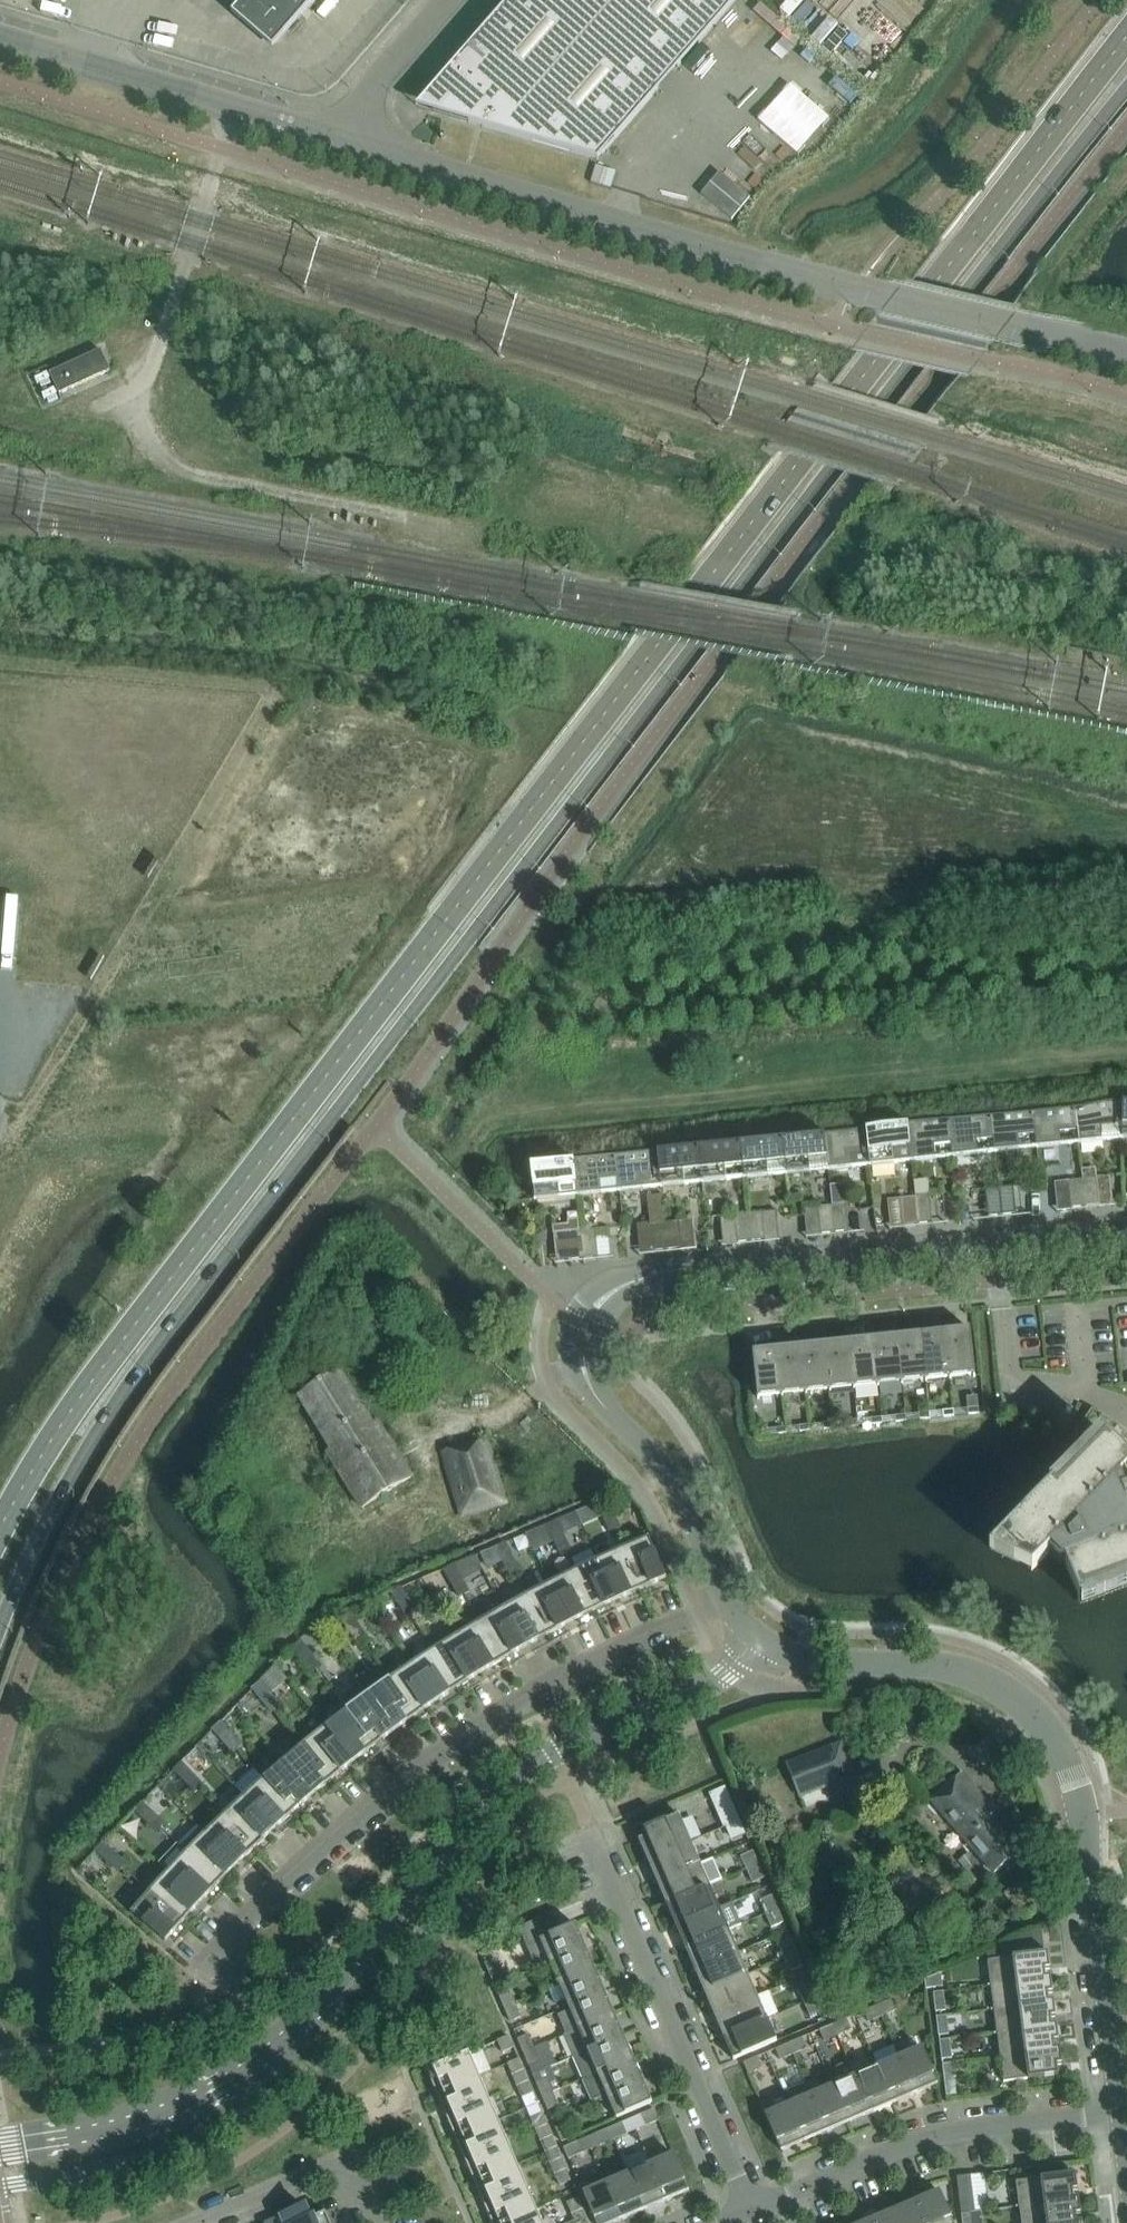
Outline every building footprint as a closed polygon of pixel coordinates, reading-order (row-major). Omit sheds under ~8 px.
[(242,2),(232,14),(273,49),(315,0),(316,0),(241,0),(242,2)] [(736,0),(509,0),(416,107),(597,160),(736,0)] [(804,35),(822,15),(807,0),(768,0),(804,35)] [(801,89),(768,125),(807,161),(840,124),(801,89)] [(752,153),(744,162),(759,175),(767,166),(752,153)] [(600,187),(619,194),(625,177),(606,171),(600,187)] [(111,356),(43,383),(52,406),(120,378),(111,356)] [(1121,1139),(1120,1102),(1075,1106),(1079,1143),(1121,1139)] [(1079,1143),(1075,1106),(1033,1111),(1037,1148),(1079,1143)] [(1037,1148),(1033,1111),(992,1115),(995,1152),(1037,1148)] [(995,1152),(992,1115),(950,1119),(953,1156),(995,1152)] [(953,1156),(950,1119),(908,1124),(911,1161),(953,1156)] [(911,1161),(908,1124),(866,1128),(870,1165),(911,1161)] [(870,1165),(866,1128),(824,1132),(828,1169),(870,1165)] [(828,1169),(824,1132),(783,1137),(786,1174),(828,1169)] [(786,1174),(783,1137),(741,1141),(744,1178),(786,1174)] [(744,1178),(741,1141),(699,1146),(702,1182),(744,1178)] [(702,1182),(699,1146),(657,1150),(661,1187),(702,1182)] [(661,1187),(657,1150),(615,1154),(619,1191),(661,1187)] [(619,1191),(615,1154),(574,1159),(577,1195),(619,1191)] [(577,1195),(574,1159),(531,1163),(534,1200),(577,1195)] [(1099,1205),(1096,1177),(1082,1179),(1085,1206),(1099,1205)] [(1085,1206),(1082,1179),(1068,1180),(1071,1208),(1085,1206)] [(1016,1214),(1013,1186),(999,1187),(1002,1215),(1016,1214)] [(1002,1215),(999,1187),(985,1189),(988,1216),(1002,1215)] [(932,1223),(929,1194),(915,1196),(918,1224),(932,1223)] [(918,1224),(915,1196),(901,1197),(904,1225),(918,1224)] [(1039,1198),(1022,1199),(1023,1217),(1039,1216),(1039,1198)] [(849,1231),(846,1203),(832,1204),(835,1232),(849,1231)] [(835,1232),(832,1204),(818,1206),(820,1234),(835,1232)] [(765,1240),(762,1212),(748,1213),(751,1241),(765,1240)] [(751,1241),(748,1213),(734,1215),(737,1242),(751,1241)] [(681,1248),(678,1220),(664,1222),(667,1250),(681,1248)] [(664,1222),(650,1223),(653,1251),(667,1250),(664,1222)] [(598,1257),(595,1229),(581,1230),(584,1258),(598,1257)] [(584,1258),(581,1230),(567,1232),(570,1260),(584,1258)] [(975,1377),(970,1329),(967,1329),(968,1335),(961,1336),(960,1330),(943,1332),(944,1338),(946,1337),(950,1376),(973,1374),(973,1377),(975,1377)] [(946,1337),(944,1338),(937,1338),(937,1332),(919,1334),(920,1340),(922,1340),(926,1379),(950,1376),(946,1337)] [(922,1340),(920,1340),(913,1341),(913,1335),(896,1337),(896,1342),(898,1342),(902,1381),(926,1379),(922,1340)] [(898,1342),(896,1342),(889,1343),(889,1337),(872,1339),(872,1345),(874,1345),(878,1384),(902,1381),(898,1342)] [(874,1345),(872,1345),(865,1346),(865,1340),(848,1342),(848,1347),(850,1347),(854,1386),(878,1384),(874,1345)] [(850,1347),(848,1347),(841,1348),(841,1342),(824,1344),(824,1350),(826,1350),(830,1389),(854,1386),(850,1347)] [(826,1350),(824,1350),(817,1351),(817,1345),(800,1347),(800,1352),(802,1352),(806,1391),(830,1389),(826,1350)] [(802,1352),(800,1352),(793,1353),(793,1347),(776,1349),(776,1355),(778,1355),(782,1394),(806,1391),(802,1352)] [(778,1355),(776,1355),(770,1356),(769,1350),(753,1352),(758,1399),(759,1399),(759,1396),(782,1394),(778,1355)] [(411,1477),(377,1422),(373,1424),(340,1372),(299,1397),(332,1450),(328,1452),(361,1507),(411,1477)] [(1126,1431),(1122,1428),(1118,1424),(1110,1419),(1102,1414),(1097,1411),(1092,1409),(1028,1499),(1037,1508),(1034,1511),(1030,1508),(991,1549),(1018,1562),(1021,1560),(1032,1570),(1053,1549),(1078,1596),(1126,1577),(1126,1432),(1126,1431)] [(505,1501),(487,1441),(444,1453),(462,1514),(505,1501)] [(613,1513),(607,1499),(597,1503),(604,1517),(613,1513)] [(620,1527),(613,1513),(604,1517),(609,1531),(620,1527)] [(563,1535),(556,1521),(556,1520),(546,1525),(553,1539),(563,1535)] [(570,1548),(563,1535),(553,1539),(559,1553),(570,1548)] [(666,1579),(648,1537),(623,1548),(641,1590),(666,1579)] [(512,1556),(505,1543),(496,1547),(503,1561),(512,1556)] [(641,1590),(623,1548),(598,1559),(618,1601),(641,1590)] [(519,1569),(512,1556),(503,1561),(510,1574),(519,1569)] [(618,1601),(598,1559),(574,1570),(594,1612),(618,1601)] [(461,1578),(454,1565),(444,1570),(452,1583),(461,1578)] [(594,1612),(574,1570),(562,1576),(550,1582),(571,1623),(594,1612)] [(469,1590),(461,1578),(452,1583),(459,1596),(469,1590)] [(571,1623),(550,1582),(536,1590),(527,1595),(548,1635),(556,1631),(571,1623)] [(400,1606),(409,1600),(401,1587),(400,1587),(392,1593),(400,1606)] [(548,1635),(527,1595),(516,1601),(503,1607),(526,1648),(548,1635)] [(417,1612),(409,1600),(400,1606),(408,1618),(417,1612)] [(526,1648),(503,1607),(492,1614),(480,1621),(503,1661),(526,1648)] [(357,1622),(348,1610),(340,1616),(348,1628),(357,1622)] [(503,1661),(480,1621),(468,1628),(457,1635),(481,1674),(503,1661)] [(366,1634),(357,1622),(348,1628),(357,1640),(366,1634)] [(481,1674),(457,1635),(444,1643),(434,1649),(459,1688),(481,1674)] [(310,1653),(301,1641),(292,1648),(301,1660),(310,1653)] [(459,1688),(434,1649),(424,1656),(412,1664),(437,1702),(459,1688)] [(319,1666),(310,1653),(301,1660),(310,1673),(319,1666)] [(437,1702),(412,1664),(390,1679),(416,1716),(428,1708),(437,1702)] [(416,1716),(390,1679),(379,1686),(368,1694),(395,1732),(403,1725),(416,1716)] [(270,1694),(261,1682),(252,1689),(261,1701),(270,1694)] [(280,1706),(270,1694),(261,1701),(271,1713),(280,1706)] [(395,1732),(368,1694),(346,1710),(374,1747),(388,1737),(395,1732)] [(374,1747),(346,1710),(325,1726),(354,1763),(374,1747)] [(231,1734),(221,1722),(212,1730),(223,1741),(231,1734)] [(354,1763),(325,1726),(304,1743),(333,1779),(345,1769),(354,1763)] [(241,1746),(231,1734),(223,1741),(233,1753),(241,1746)] [(856,1775),(850,1761),(852,1760),(840,1736),(786,1763),(803,1799),(856,1775)] [(333,1779),(304,1743),(283,1761),(313,1795),(323,1787),(333,1779)] [(313,1795),(283,1761),(263,1778),(294,1813),(304,1803),(313,1795)] [(184,1781),(192,1773),(181,1762),(173,1770),(184,1781)] [(1020,1851),(989,1816),(995,1810),(962,1772),(930,1800),(995,1873),(1005,1865),(1010,1871),(1024,1859),(1018,1853),(1020,1851)] [(203,1784),(192,1773),(184,1781),(195,1792),(203,1784)] [(294,1813),(263,1778),(254,1786),(243,1796),(274,1830),(294,1813)] [(740,1820),(726,1787),(710,1793),(724,1826),(727,1825),(727,1826),(740,1820)] [(274,1830),(243,1796),(232,1807),(224,1814),(256,1848),(274,1830)] [(153,1813),(142,1802),(134,1810),(145,1821),(153,1813)] [(164,1824),(153,1813),(145,1821),(156,1832),(164,1824)] [(256,1848),(224,1814),(205,1833),(237,1866),(256,1848)] [(691,1841),(679,1814),(644,1829),(645,1831),(647,1830),(649,1835),(639,1840),(647,1860),(691,1841)] [(746,1834),(740,1820),(727,1826),(733,1839),(746,1834)] [(197,1825),(178,1844),(219,1884),(237,1866),(205,1833),(197,1825)] [(700,1863),(691,1841),(647,1860),(657,1882),(700,1863)] [(115,1853),(103,1843),(96,1851),(107,1861),(115,1853)] [(177,1844),(158,1863),(167,1872),(201,1903),(219,1884),(178,1844),(177,1844)] [(759,1865),(753,1851),(740,1856),(746,1870),(759,1865)] [(126,1863),(115,1853),(107,1861),(119,1872),(126,1863)] [(713,1858),(700,1863),(657,1882),(666,1904),(710,1885),(722,1880),(713,1858)] [(764,1878),(759,1865),(746,1870),(752,1883),(764,1878)] [(201,1903),(167,1872),(156,1884),(149,1891),(184,1922),(192,1913),(201,1903)] [(719,1907),(710,1885),(666,1904),(676,1926),(719,1907)] [(184,1922),(149,1891),(140,1901),(131,1912),(166,1942),(184,1922)] [(778,1909),(772,1895),(759,1901),(765,1914),(778,1909)] [(739,1920),(763,1914),(760,1904),(736,1910),(739,1920)] [(685,1948),(729,1930),(719,1907),(676,1926),(685,1948)] [(783,1922),(778,1909),(765,1914),(771,1928),(783,1922)] [(585,1947),(575,1924),(560,1931),(553,1913),(519,1928),(536,1968),(549,1962),(585,1947)] [(738,1952),(729,1930),(685,1948),(695,1970),(738,1952)] [(1040,1930),(987,1953),(988,1960),(991,1960),(994,1984),(1045,1978),(1045,1977),(1044,1970),(1049,1969),(1047,1953),(1043,1953),(1040,1930)] [(796,1952),(791,1940),(778,1945),(784,1958),(796,1952)] [(559,1985),(595,1969),(585,1947),(549,1962),(559,1985)] [(748,1974),(738,1952),(695,1970),(704,1993),(748,1974)] [(803,1966),(796,1952),(784,1958),(790,1972),(803,1966)] [(501,1972),(496,1959),(485,1963),(491,1977),(501,1972)] [(559,1985),(548,1989),(554,2003),(565,1999),(568,2007),(604,1991),(595,1969),(559,1985)] [(943,1987),(941,1973),(925,1980),(926,1989),(943,1987)] [(757,1996),(748,1974),(704,1993),(714,2015),(757,1996)] [(1045,1978),(994,1984),(997,2009),(1048,2002),(1048,2001),(1047,1993),(1052,1993),(1051,1977),(1045,1977),(1045,1978)] [(816,1997),(810,1984),(798,1989),(803,2003),(816,1997)] [(515,2004),(509,1990),(498,1995),(504,2008),(515,2004)] [(614,2013),(604,1991),(568,2007),(570,2009),(558,2014),(566,2034),(614,2013)] [(768,1991),(757,1996),(714,2015),(723,2037),(767,2018),(778,2013),(768,1991)] [(946,2010),(943,1991),(933,1993),(936,2012),(946,2010)] [(822,2010),(816,1997),(803,2003),(809,2016),(822,2010)] [(895,2010),(890,2000),(877,2005),(882,2016),(895,2010)] [(1048,2002),(997,2009),(1001,2033),(1052,2027),(1051,2025),(1050,2017),(1056,2017),(1054,2002),(1054,2001),(1048,2001),(1048,2002)] [(521,2017),(515,2004),(504,2008),(510,2022),(521,2017)] [(882,2016),(877,2005),(864,2011),(868,2022),(882,2016)] [(574,2057),(623,2036),(614,2013),(566,2034),(564,2035),(574,2057)] [(949,2034),(947,2015),(936,2017),(939,2036),(949,2034)] [(777,2041),(767,2018),(723,2037),(733,2060),(777,2041)] [(851,2029),(846,2019),(833,2024),(837,2035),(851,2029)] [(837,2035),(833,2024),(819,2030),(824,2041),(837,2035)] [(1052,2027),(1001,2033),(1004,2057),(1055,2051),(1054,2049),(1053,2041),(1059,2041),(1057,2026),(1057,2025),(1051,2025),(1052,2027)] [(523,2052),(534,2048),(528,2035),(517,2039),(523,2052)] [(514,2048),(509,2036),(498,2041),(503,2052),(514,2048)] [(584,2079),(633,2058),(623,2036),(574,2057),(584,2079)] [(806,2048),(802,2038),(788,2043),(793,2054),(806,2048)] [(952,2058),(950,2039),(939,2040),(942,2059),(952,2058)] [(793,2054),(788,2043),(775,2049),(780,2060),(793,2054)] [(540,2061),(534,2048),(523,2052),(529,2066),(540,2061)] [(938,2084),(922,2048),(899,2058),(915,2093),(938,2084)] [(1055,2051),(1004,2057),(1007,2082),(1058,2075),(1057,2065),(1062,2064),(1060,2050),(1060,2048),(1054,2049),(1055,2051)] [(469,2053),(428,2070),(426,2066),(425,2067),(492,2222),(542,2222),(469,2053)] [(762,2068),(757,2057),(743,2063),(748,2073),(762,2068)] [(594,2101),(606,2095),(642,2080),(633,2058),(584,2079),(594,2101)] [(915,2093),(899,2058),(877,2067),(893,2103),(915,2093)] [(523,2070),(519,2059),(507,2064),(512,2075),(523,2070)] [(870,2112),(855,2077),(849,2063),(846,2064),(845,2062),(830,2069),(831,2071),(828,2072),(834,2086),(833,2086),(848,2122),(870,2112)] [(957,2094),(953,2063),(942,2064),(946,2095),(957,2094)] [(893,2103),(877,2067),(855,2077),(870,2112),(893,2103)] [(528,2081),(523,2070),(512,2075),(517,2086),(528,2081)] [(553,2092),(547,2079),(536,2083),(542,2097),(553,2092)] [(652,2103),(642,2080),(606,2095),(616,2118),(652,2103)] [(533,2093),(528,2081),(517,2086),(522,2097),(533,2093)] [(848,2122),(833,2086),(811,2096),(826,2131),(848,2122)] [(559,2105),(553,2092),(542,2097),(548,2110),(559,2105)] [(826,2131),(811,2096),(789,2105),(804,2141),(826,2131)] [(804,2141),(789,2105),(766,2115),(781,2151),(804,2141)] [(659,2120),(654,2109),(641,2115),(645,2126),(659,2120)] [(547,2125),(542,2114),(531,2119),(536,2130),(547,2125)] [(572,2137),(566,2123),(556,2128),(562,2142),(572,2137)] [(627,2133),(623,2123),(609,2128),(614,2139),(627,2133)] [(552,2136),(547,2125),(536,2130),(540,2141),(552,2136)] [(614,2139),(609,2128),(596,2134),(600,2145),(614,2139)] [(556,2147),(552,2136),(540,2141),(545,2152),(556,2147)] [(582,2153),(578,2142),(564,2148),(569,2158),(582,2153)] [(561,2158),(556,2147),(545,2152),(550,2163),(561,2158)] [(645,2150),(623,2160),(629,2174),(644,2210),(666,2200),(651,2164),(645,2150)] [(689,2190),(674,2155),(651,2164),(666,2200),(689,2190)] [(566,2169),(561,2158),(550,2163),(555,2174),(566,2169)] [(571,2181),(566,2169),(555,2174),(560,2185),(571,2181)] [(644,2210),(629,2174),(606,2183),(622,2219),(644,2210)] [(1075,2174),(1019,2181),(1022,2206),(1073,2199),(1073,2198),(1072,2191),(1077,2190),(1075,2174)] [(975,2212),(970,2175),(957,2176),(961,2214),(971,2212),(975,2212)] [(606,2183),(583,2193),(596,2222),(612,2222),(622,2219),(606,2183)] [(940,2191),(917,2201),(926,2222),(953,2222),(940,2191)] [(583,2209),(578,2198),(567,2203),(572,2214),(583,2209)] [(1022,2206),(1024,2222),(1075,2222),(1077,2222),(1076,2222),(1075,2214),(1081,2214),(1078,2198),(1073,2198),(1073,2199),(1022,2206)] [(917,2201),(895,2211),(900,2222),(926,2222),(917,2201)] [(583,2209),(572,2214),(576,2222),(582,2222),(588,2220),(583,2209)] [(895,2211),(873,2220),(874,2222),(900,2222),(895,2211)] [(961,2214),(962,2222),(983,2222),(981,2211),(975,2212),(971,2212),(961,2214)] [(326,2212),(300,2222),(330,2222),(326,2212)] [(291,2213),(267,2222),(295,2222),(291,2213)]
